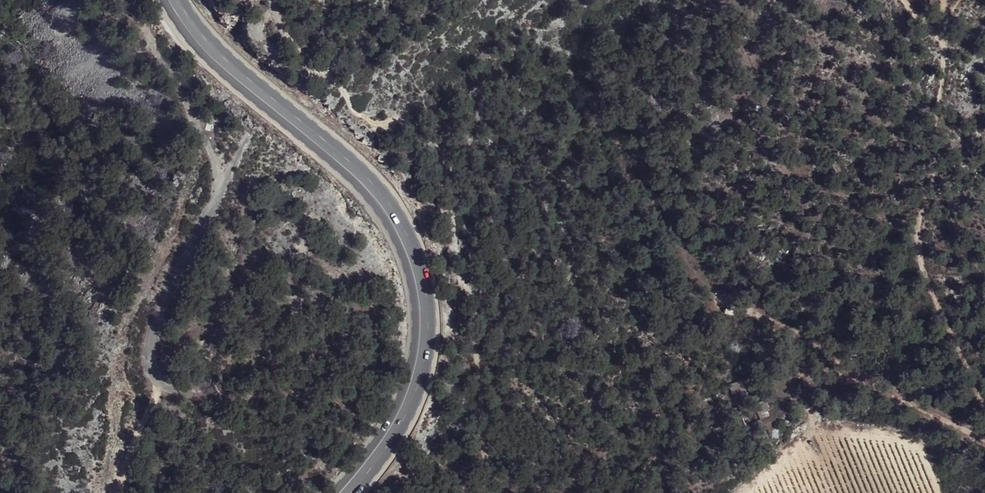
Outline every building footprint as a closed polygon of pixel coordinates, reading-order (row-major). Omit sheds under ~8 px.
[(753,395),(756,404),(762,402),(759,393),(753,395)] [(754,405),(760,418),(771,414),(765,401),(762,402),(756,404),(754,405)] [(751,410),(742,414),(745,424),(755,420),(751,410)]
